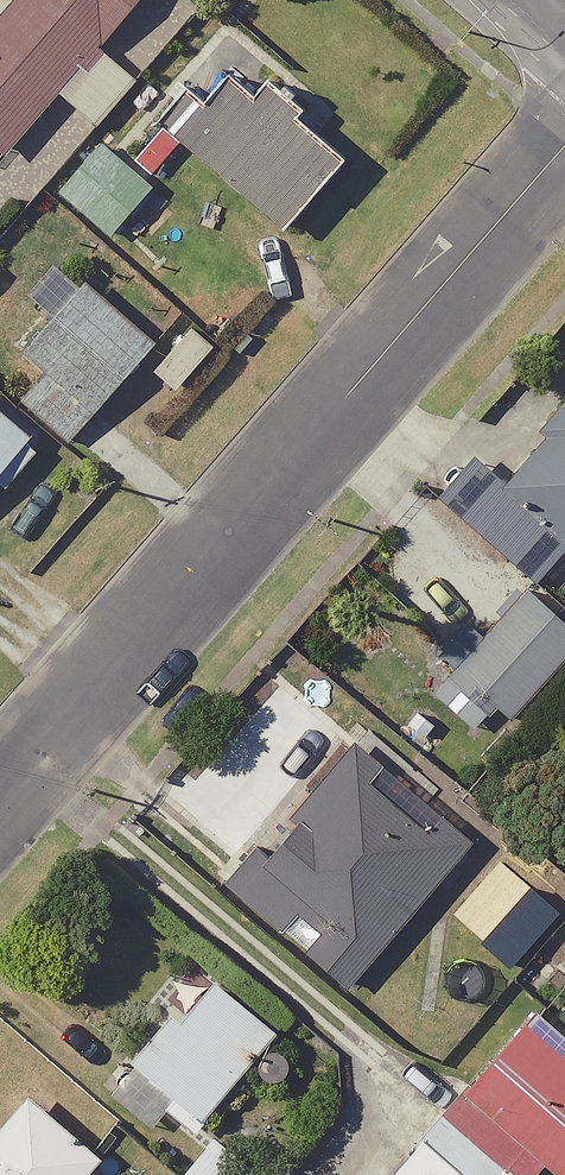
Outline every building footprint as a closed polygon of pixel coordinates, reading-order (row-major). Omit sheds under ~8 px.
[(0,22),(0,150),(9,158),(64,95),(103,51),(147,0),(19,0),(0,22)] [(103,51),(64,95),(101,127),(139,82),(103,51)] [(292,233),(350,164),(300,122),(308,113),(273,84),(261,99),(235,77),(210,106),(193,92),(164,126),(292,233)] [(159,188),(106,143),(63,193),(116,238),(159,188)] [(59,319),(86,289),(59,266),(32,295),(59,319)] [(158,345),(89,285),(86,289),(59,319),(28,354),(50,374),(25,402),(71,443),(158,345)] [(219,347),(196,328),(160,371),(183,390),(219,347)] [(542,433),(549,439),(511,483),(505,490),(564,541),(564,406),(542,433)] [(0,407),(0,485),(39,439),(0,407)] [(564,559),(564,541),(505,490),(511,483),(480,456),(444,498),(544,583),(564,559)] [(532,587),(451,679),(495,718),(502,710),(517,723),(564,669),(564,616),(532,587)] [(480,846),(360,743),(296,817),(307,826),(277,860),(261,847),(229,884),(355,992),(480,846)] [(279,1035),(220,984),(189,1020),(181,1013),(139,1062),(206,1120),(279,1035)] [(469,1095),(552,1167),(560,1174),(564,1174),(564,1060),(528,1027),(469,1095)] [(469,1095),(429,1140),(470,1174),(545,1174),(552,1167),(469,1095)] [(36,1098),(0,1140),(0,1174),(97,1174),(109,1160),(36,1098)] [(188,1174),(264,1174),(267,1172),(223,1134),(188,1174)] [(429,1140),(398,1174),(470,1174),(429,1140)]
